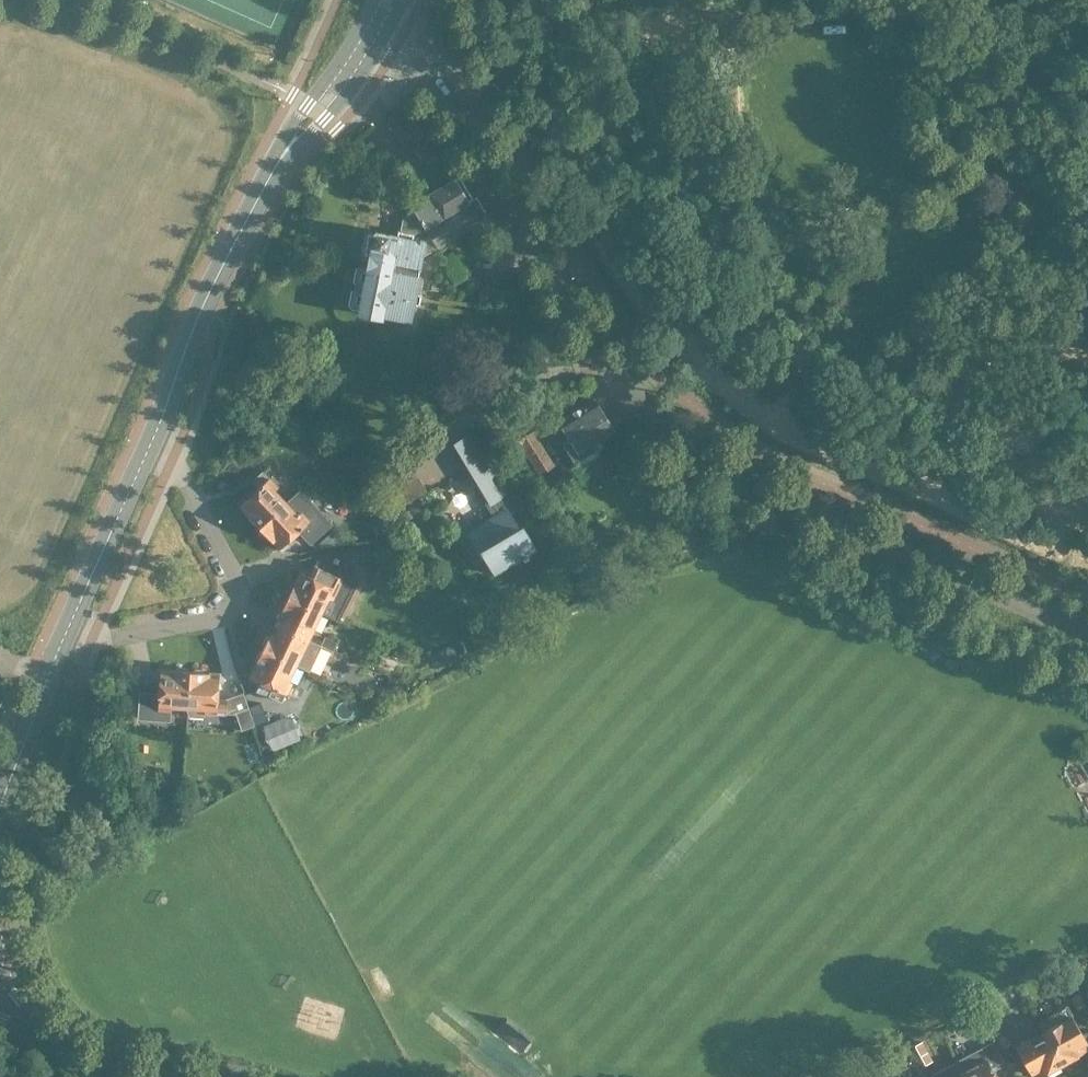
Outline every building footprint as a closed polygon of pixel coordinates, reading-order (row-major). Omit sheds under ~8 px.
[(425,240),(433,236),(427,227),(474,196),(461,175),(457,177),(457,178),(413,203),(416,208),(403,216),(399,234),(377,230),(370,266),(393,270),(393,271),(418,276),(418,274),(425,240)] [(427,227),(433,236),(433,235),(440,247),(490,217),(484,206),(477,195),(475,197),(474,196),(427,227)] [(393,270),(370,266),(362,264),(357,267),(354,280),(357,284),(357,287),(353,289),(350,303),(353,308),(361,309),(360,312),(383,316),(384,313),(411,318),(414,303),(415,303),(417,290),(416,290),(420,274),(418,274),(418,276),(393,271),(393,270)] [(455,405),(449,397),(450,397),(443,388),(435,394),(441,401),(440,402),(446,411),(455,405)] [(618,434),(595,398),(561,420),(572,437),(564,442),(580,467),(603,453),(599,446),(618,434)] [(513,433),(539,475),(555,465),(538,437),(548,430),(539,417),(513,433)] [(474,476),(497,515),(469,531),(482,554),(484,552),(496,572),(512,562),(515,567),(536,554),(533,550),(538,547),(522,519),(518,521),(506,500),(505,501),(499,490),(505,486),(473,432),(458,441),(477,474),(474,476)] [(258,524),(260,526),(288,499),(277,487),(280,484),(271,475),(270,477),(264,470),(253,479),(260,486),(240,504),(250,515),(250,517),(256,524),(258,524)] [(288,499),(260,526),(262,529),(262,530),(268,537),(270,537),(280,548),(300,530),(306,537),(317,527),(311,520),(312,519),(303,510),(300,512),(288,499)] [(330,570),(340,575),(350,555),(340,551),(330,570)] [(289,596),(323,613),(337,620),(360,574),(346,567),(342,576),(320,565),(315,575),(303,569),(289,596)] [(289,596),(276,622),(310,639),(323,613),(289,596)] [(276,622),(263,648),(298,665),(309,671),(310,669),(321,674),(332,652),(321,647),(322,644),(310,639),(276,622)] [(298,665),(263,648),(263,650),(260,651),(256,659),(257,662),(250,674),(262,680),(257,690),(272,697),(273,695),(283,700),(287,692),(289,693),(294,682),(291,680),(298,665)] [(139,693),(137,720),(171,723),(172,706),(188,707),(191,668),(161,666),(160,695),(139,693)] [(188,707),(188,713),(189,716),(202,717),(204,715),(204,713),(206,713),(207,712),(218,713),(218,712),(228,713),(229,697),(219,697),(221,671),(191,668),(188,707)] [(252,706),(258,721),(269,717),(263,702),(252,706)] [(256,724),(251,709),(238,713),(248,744),(259,741),(254,725),(256,724)] [(292,713),(264,724),(274,748),(302,737),(292,713)] [(1071,997),(1078,1008),(1086,1003),(1080,992),(1071,997)] [(1038,1020),(1043,1029),(1044,1029),(1063,1063),(1087,1049),(1087,1045),(1086,1042),(1087,1041),(1087,1040),(1068,1004),(1038,1020)] [(1044,1029),(1043,1029),(1044,1032),(1031,1039),(1030,1037),(1016,1044),(1032,1073),(1034,1071),(1038,1076),(1063,1063),(1044,1029)] [(996,1037),(1003,1049),(1012,1044),(1006,1032),(996,1037)] [(914,1044),(920,1056),(928,1052),(922,1040),(914,1044)] [(956,1060),(965,1076),(999,1076),(993,1067),(1004,1061),(993,1041),(956,1060)] [(962,1071),(961,1071),(956,1061),(932,1075),(933,1076),(965,1076),(962,1071)]
